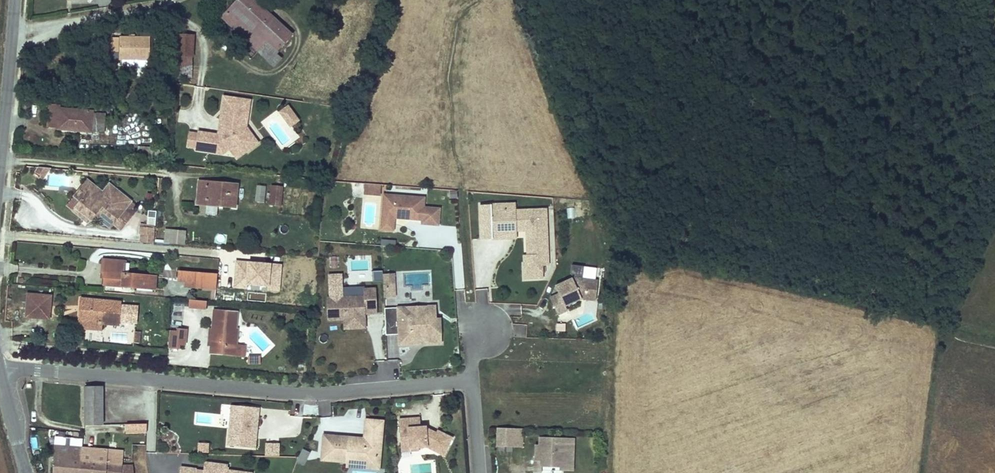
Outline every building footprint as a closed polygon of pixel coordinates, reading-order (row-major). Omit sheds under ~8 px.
[(226,13),(278,66),(288,56),(282,49),(297,33),(264,0),(239,0),(226,13)] [(339,22),(345,0),(333,0),(329,13),(336,15),(334,20),(339,22)] [(339,22),(345,25),(352,0),(345,0),(339,22)] [(339,22),(334,20),(333,24),(338,26),(337,28),(343,31),(345,25),(339,22)] [(200,63),(199,34),(185,34),(185,64),(186,77),(201,76),(200,63)] [(118,49),(126,49),(126,55),(141,56),(157,56),(157,36),(117,35),(118,49)] [(255,104),(231,99),(227,121),(232,122),(230,131),(224,135),(222,137),(204,134),(201,150),(224,154),(225,148),(231,144),(238,154),(258,140),(250,129),(255,104)] [(108,125),(109,125),(110,109),(64,104),(64,101),(51,100),(49,123),(62,124),(62,126),(96,130),(98,126),(104,127),(105,125),(108,125)] [(293,110),(286,115),(290,121),(298,116),(293,110)] [(298,116),(290,121),(296,128),(303,123),(298,116)] [(201,150),(204,134),(195,133),(193,149),(201,150)] [(225,148),(224,154),(240,157),(242,159),(261,145),(258,140),(238,154),(231,144),(225,148)] [(145,143),(143,151),(163,153),(163,152),(164,145),(145,143)] [(174,146),(164,145),(163,152),(173,153),(174,146)] [(46,174),(54,162),(43,161),(37,168),(46,174)] [(134,197),(128,192),(112,178),(105,186),(91,174),(86,180),(94,187),(84,197),(78,204),(84,210),(90,215),(94,211),(95,210),(96,211),(112,226),(116,221),(123,226),(135,212),(127,205),(134,197)] [(49,175),(48,187),(60,188),(61,175),(49,175)] [(203,199),(240,202),(241,182),(204,178),(203,199)] [(94,187),(86,180),(77,190),(84,197),(94,187)] [(270,181),(262,180),(261,198),(268,199),(270,181)] [(287,185),(277,183),(275,199),(275,200),(285,201),(287,185)] [(365,184),(365,195),(381,196),(381,185),(365,184)] [(424,224),(441,225),(442,209),(425,208),(426,199),(385,196),(384,218),(396,219),(400,219),(401,217),(405,217),(405,219),(424,221),(424,224)] [(515,204),(478,205),(478,240),(522,240),(522,280),(543,280),(542,267),(548,267),(548,209),(515,210),(515,204)] [(396,231),(396,219),(384,218),(383,230),(396,231)] [(158,237),(160,222),(144,221),(143,228),(145,228),(145,236),(158,237)] [(186,246),(187,232),(165,231),(164,245),(186,246)] [(396,247),(397,241),(382,239),(382,246),(396,247)] [(182,253),(181,262),(199,263),(200,254),(182,253)] [(109,281),(160,286),(161,273),(132,271),(125,269),(125,260),(107,259),(106,269),(110,270),(109,281)] [(196,282),(223,284),(224,269),(185,266),(184,276),(192,277),(196,282)] [(374,272),(375,282),(383,281),(382,271),(374,272)] [(367,314),(377,315),(378,288),(343,288),(344,275),(328,275),(327,322),(343,322),(343,331),(367,331),(367,314)] [(604,281),(580,278),(561,287),(565,294),(556,298),(563,315),(573,311),(571,306),(587,299),(601,301),(604,281)] [(54,289),(34,287),(33,296),(53,297),(54,289)] [(117,298),(114,292),(86,289),(84,301),(85,301),(124,304),(125,299),(117,298)] [(53,297),(33,296),(32,310),(52,304),(53,297)] [(85,301),(84,301),(82,314),(91,315),(85,301)] [(85,301),(91,315),(106,310),(109,317),(123,318),(124,304),(85,301)] [(206,310),(207,302),(189,301),(189,309),(206,310)] [(242,306),(221,304),(220,313),(241,316),(242,306)] [(444,304),(407,308),(407,314),(419,313),(419,318),(433,316),(433,312),(445,311),(444,304)] [(436,343),(452,341),(449,317),(445,317),(445,311),(433,312),(433,316),(419,318),(419,313),(407,314),(407,308),(393,309),(396,336),(409,335),(410,345),(422,344),(421,339),(435,338),(436,343)] [(239,329),(240,324),(241,316),(220,313),(219,321),(219,328),(239,329)] [(105,317),(91,315),(82,314),(81,324),(104,326),(105,317)] [(514,325),(514,337),(526,337),(526,324),(514,325)] [(217,341),(219,342),(218,349),(240,352),(241,341),(237,341),(239,329),(219,328),(217,341)] [(179,347),(180,335),(171,334),(170,346),(179,347)] [(250,342),(241,341),(240,352),(248,354),(250,342)] [(104,381),(87,380),(87,421),(103,421),(104,381)] [(245,410),(246,402),(238,401),(237,409),(245,410)] [(233,441),(260,444),(261,435),(258,434),(259,422),(262,422),(263,412),(264,412),(265,404),(246,402),(245,410),(237,409),(233,441)] [(427,418),(406,420),(408,443),(416,442),(417,448),(425,448),(434,447),(450,455),(459,438),(444,431),(443,433),(440,432),(439,435),(433,432),(433,428),(433,427),(428,428),(427,418)] [(390,422),(373,420),(371,439),(371,442),(362,441),(362,443),(357,442),(357,438),(331,435),(329,456),(355,458),(354,462),(354,463),(370,465),(370,458),(380,459),(380,455),(387,456),(390,422)] [(125,432),(147,432),(147,422),(125,422),(125,432)] [(495,445),(523,446),(524,427),(496,426),(495,445)] [(574,469),(576,435),(535,433),(533,471),(542,472),(542,467),(574,469)] [(266,440),(265,454),(279,455),(280,441),(266,440)] [(197,451),(208,452),(209,442),(197,441),(197,451)] [(86,444),(57,442),(55,472),(66,472),(135,472),(135,463),(124,462),(109,460),(85,459),(86,444)] [(416,442),(408,443),(408,452),(426,450),(425,448),(417,448),(416,442)] [(86,444),(85,459),(109,460),(109,445),(86,444)] [(126,447),(109,445),(109,460),(124,462),(126,447)] [(305,464),(310,450),(302,447),(297,461),(305,464)] [(370,465),(354,463),(354,466),(385,469),(387,456),(380,455),(380,459),(370,458),(370,465)] [(256,469),(232,466),(233,461),(213,458),(212,466),(208,465),(208,466),(201,465),(201,464),(185,462),(184,472),(255,472),(256,469)]
